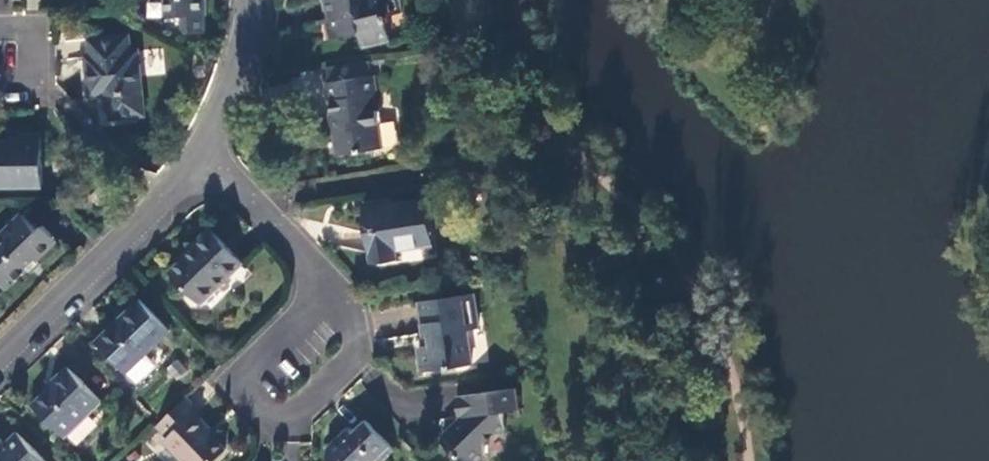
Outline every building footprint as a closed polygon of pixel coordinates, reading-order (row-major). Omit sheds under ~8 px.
[(164,18),(182,18),(204,18),(206,18),(206,0),(164,0),(164,18)] [(330,19),(317,23),(321,41),(360,32),(365,48),(390,42),(387,25),(391,24),(389,18),(402,14),(399,0),(325,0),(330,19)] [(204,35),(204,18),(182,18),(183,31),(186,36),(204,35)] [(143,117),(136,53),(128,54),(127,39),(89,42),(90,58),(85,58),(89,97),(102,96),(102,98),(108,98),(111,121),(143,117)] [(373,79),(324,86),(326,104),(329,104),(331,116),(319,118),(322,138),(334,137),(337,156),(378,151),(375,127),(376,126),(373,97),(376,96),(373,79)] [(39,136),(19,136),(20,146),(0,146),(0,188),(40,187),(39,136)] [(100,188),(88,199),(97,208),(108,197),(100,188)] [(362,211),(370,265),(398,262),(397,251),(428,247),(422,206),(390,210),(390,213),(384,214),(384,209),(362,211)] [(0,238),(0,288),(5,292),(27,272),(24,269),(31,261),(34,264),(55,244),(41,229),(36,234),(20,218),(0,238)] [(200,306),(241,267),(210,234),(192,248),(195,251),(170,276),(200,306)] [(474,298),(419,305),(424,339),(428,339),(430,349),(419,351),(422,375),(471,368),(467,333),(478,332),(474,298)] [(168,334),(139,303),(96,344),(125,375),(126,375),(144,357),(168,334)] [(137,386),(155,368),(144,357),(126,375),(137,386)] [(99,404),(67,370),(53,383),(55,385),(31,408),(62,439),(99,404)] [(458,401),(460,421),(464,425),(443,445),(458,460),(484,460),(484,445),(495,437),(506,436),(504,416),(514,415),(511,393),(458,401)] [(185,403),(156,430),(166,441),(163,445),(178,460),(217,460),(224,454),(203,432),(205,431),(193,419),(197,415),(185,403)] [(366,423),(353,435),(349,432),(335,444),(340,449),(328,459),(327,460),(389,460),(395,454),(366,423)] [(17,436),(3,450),(5,452),(0,457),(0,460),(41,460),(17,436)]
